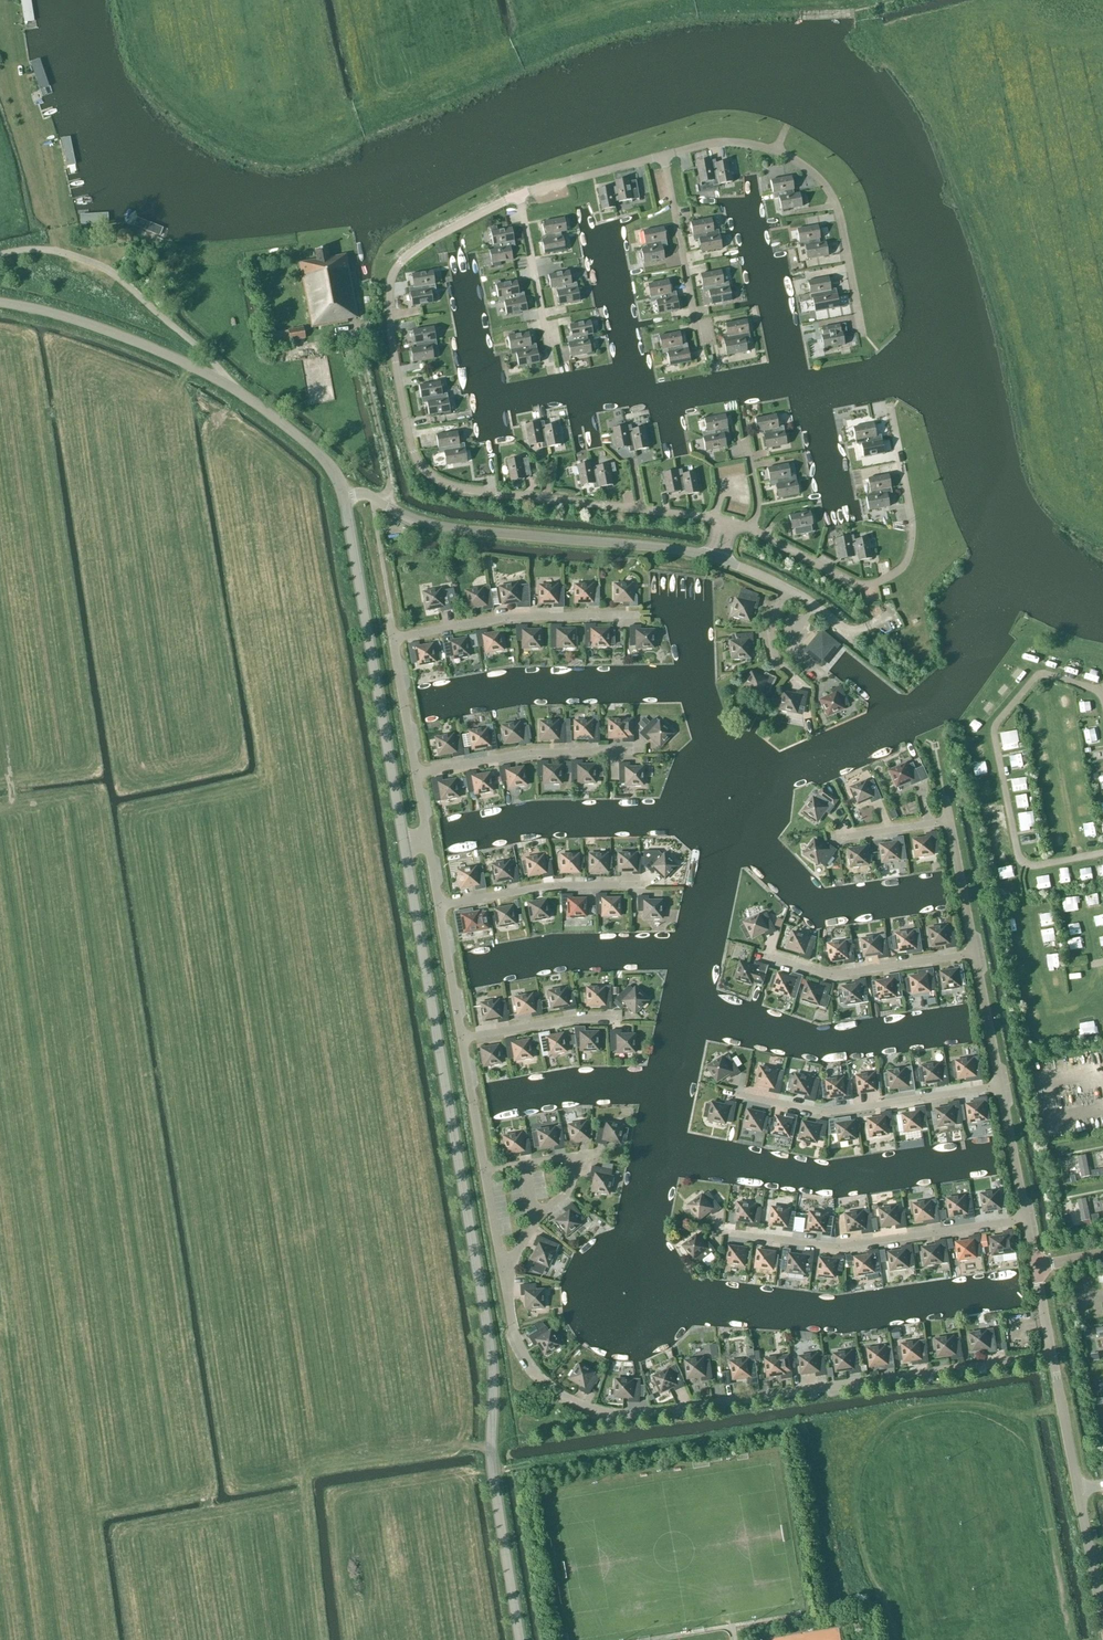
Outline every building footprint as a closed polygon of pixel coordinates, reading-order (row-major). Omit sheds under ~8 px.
[(24,30),(36,28),(32,0),(19,0),(24,30)] [(37,61),(29,63),(41,98),(49,95),(37,61)] [(68,138),(58,141),(66,178),(72,177),(76,176),(68,138)] [(715,163),(715,158),(709,159),(711,173),(717,172),(718,181),(719,185),(732,183),(728,161),(715,163)] [(718,181),(717,172),(711,173),(709,159),(696,162),(700,184),(718,181)] [(777,193),(786,191),(787,196),(795,194),(792,177),(770,181),(772,194),(777,193)] [(615,180),(616,185),(617,194),(612,195),(614,204),(639,199),(636,185),(629,186),(627,178),(615,180)] [(598,189),(602,211),(615,209),(614,204),(612,195),(617,194),(616,185),(598,189)] [(777,193),(780,210),(803,206),(800,193),(795,194),(787,196),(786,191),(777,193)] [(78,214),(79,226),(118,223),(117,211),(78,214)] [(130,215),(126,224),(163,239),(167,229),(130,215)] [(554,234),(561,233),(566,232),(564,218),(543,222),(545,235),(547,235),(547,240),(554,238),(554,234)] [(697,235),(705,233),(707,238),(715,236),(712,219),(690,223),(692,236),(697,235)] [(803,242),(812,240),(813,245),(821,243),(818,226),(796,230),(798,243),(803,242)] [(493,250),(502,248),(501,244),(510,242),(515,241),(512,228),(497,231),(490,232),(490,233),(493,250)] [(645,249),(654,248),(653,243),(662,241),(667,240),(664,228),(642,232),(645,249)] [(554,234),(554,238),(547,240),(542,241),(544,254),(565,250),(562,237),(561,237),(561,233),(554,234)] [(697,235),(700,252),(722,248),(720,235),(715,236),(707,238),(705,233),(697,235)] [(813,245),(812,240),(803,242),(806,259),(829,255),(826,243),(821,243),(813,245)] [(653,243),(654,248),(645,249),(640,250),(643,263),(665,259),(662,241),(653,243)] [(502,248),(493,250),(488,251),(491,264),(513,260),(510,242),(501,244),(502,248)] [(358,317),(352,285),(352,283),(346,254),(329,258),(327,248),(315,250),(317,260),(299,263),(303,283),(311,328),(348,321),(347,319),(358,317)] [(409,294),(423,291),(422,286),(431,285),(435,284),(433,271),(411,275),(413,288),(408,289),(409,294)] [(550,288),(555,287),(563,286),(565,291),(573,289),(570,271),(547,276),(550,288)] [(702,288),(707,287),(715,285),(716,290),(725,288),(722,271),(699,275),(702,288)] [(823,292),(824,297),(837,294),(836,289),(831,290),(829,278),(807,282),(809,295),(814,294),(823,292)] [(511,296),(512,301),(521,299),(517,281),(495,286),(497,298),(502,297),(511,296)] [(649,297),(654,297),(663,295),(664,300),(673,298),(669,281),(647,285),(649,297)] [(422,286),(423,291),(409,294),(411,306),(434,303),(431,285),(422,286)] [(732,300),(730,288),(725,288),(716,290),(715,285),(707,287),(710,305),(732,300)] [(578,288),(573,289),(565,291),(563,286),(555,287),(558,305),(580,301),(578,288)] [(837,294),(824,297),(823,292),(814,294),(817,311),(840,307),(837,294)] [(657,314),(680,310),(677,297),(673,298),(664,300),(663,295),(654,297),(657,314)] [(528,311),(525,298),(521,299),(512,301),(511,296),(502,297),(506,315),(528,311)] [(747,320),(725,324),(728,342),(737,340),(736,335),(744,334),(749,333),(747,320)] [(580,337),(589,335),(593,334),(591,321),(569,325),(572,343),(581,342),(580,337)] [(819,329),(823,349),(845,345),(843,332),(840,332),(839,325),(819,329)] [(288,331),(277,332),(280,346),(291,344),(292,344),(291,341),(305,338),(303,327),(288,330),(288,331)] [(412,331),(415,349),(424,347),(423,342),(432,341),(436,340),(434,327),(412,331)] [(665,348),(674,347),(675,352),(684,350),(680,332),(658,337),(661,349),(665,348)] [(507,337),(509,350),(514,349),(523,347),(524,352),(533,351),(529,333),(507,337)] [(737,340),(728,342),(723,343),(725,356),(748,351),(744,334),(736,335),(737,340)] [(589,335),(580,337),(581,342),(572,343),(567,344),(570,357),(592,353),(589,335)] [(424,347),(415,349),(410,349),(412,362),(434,358),(432,341),(423,342),(424,347)] [(538,350),(533,351),(524,352),(523,347),(514,349),(518,367),(540,362),(538,350)] [(669,366),(691,362),(689,349),(684,350),(675,352),(674,347),(665,348),(669,366)] [(420,398),(425,398),(434,396),(435,401),(444,400),(441,382),(418,386),(420,398)] [(435,401),(434,396),(425,398),(428,415),(451,412),(449,399),(444,400),(435,401)] [(868,403),(869,418),(885,417),(884,402),(868,403)] [(715,431),(727,428),(724,415),(704,419),(707,432),(708,432),(708,436),(716,435),(715,431)] [(771,434),(784,431),(783,426),(778,427),(776,415),(755,419),(758,432),(763,431),(770,430),(771,434)] [(545,434),(540,435),(539,427),(538,422),(525,424),(529,447),(547,443),(545,434)] [(539,427),(540,435),(545,434),(547,443),(548,448),(561,446),(556,423),(539,427)] [(869,443),(882,440),(881,435),(876,436),(874,424),(853,427),(855,441),(861,440),(868,439),(869,443)] [(628,439),(626,430),(625,425),(612,428),(617,450),(635,446),(633,438),(628,439)] [(648,449),(644,427),(626,430),(628,439),(633,438),(635,446),(636,451),(648,449)] [(716,435),(708,436),(703,438),(706,451),(726,447),(723,435),(728,434),(727,428),(715,431),(716,435)] [(787,445),(784,431),(771,434),(770,430),(763,431),(764,435),(763,435),(766,449),(787,445)] [(451,446),(452,451),(461,450),(458,432),(436,435),(438,448),(442,447),(451,446)] [(884,454),(882,440),(869,443),(868,439),(861,440),(862,444),(861,444),(864,458),(884,454)] [(461,450),(452,451),(451,446),(442,447),(445,465),(468,462),(466,449),(461,450)] [(734,446),(725,447),(727,460),(736,458),(734,446)] [(520,460),(520,458),(506,461),(510,481),(524,479),(524,477),(531,475),(527,458),(520,460)] [(592,476),(590,467),(590,462),(577,465),(581,487),(599,483),(598,475),(592,476)] [(614,462),(608,464),(590,467),(592,476),(598,475),(599,483),(600,488),(613,485),(610,473),(616,472),(614,462)] [(769,481),(774,480),(782,479),(783,484),(792,482),(789,464),(766,469),(769,481)] [(683,483),(684,489),(685,496),(699,493),(694,472),(682,475),(681,470),(676,471),(679,483),(683,483)] [(680,490),(684,489),(683,483),(679,483),(676,471),(663,473),(667,494),(680,492),(680,490)] [(878,491),(891,488),(888,475),(868,479),(870,492),(871,492),(872,496),(879,495),(878,491)] [(783,484),(782,479),(774,480),(777,498),(799,494),(797,481),(792,482),(783,484)] [(879,495),(872,496),(866,497),(869,511),(889,507),(886,494),(892,493),(891,488),(878,491),(879,495)] [(741,516),(744,507),(734,504),(731,513),(741,516)] [(794,528),(795,535),(814,532),(811,512),(788,516),(791,529),(794,528)] [(851,549),(849,541),(848,536),(836,538),(840,561),(858,557),(856,548),(851,549)] [(849,541),(851,549),(856,548),(858,557),(859,562),(871,559),(867,537),(849,541)] [(616,583),(616,585),(615,585),(615,586),(613,586),(613,592),(615,592),(615,602),(628,601),(628,607),(636,607),(636,596),(632,596),(631,585),(622,585),(622,583),(616,583)] [(507,586),(507,585),(501,586),(501,587),(500,588),(500,589),(499,589),(500,595),(501,595),(503,604),(516,602),(516,607),(529,607),(529,584),(517,586),(516,585),(507,586)] [(541,585),(541,586),(540,586),(540,588),(538,588),(538,594),(540,594),(540,603),(553,603),(553,608),(563,607),(563,587),(556,588),(556,586),(547,586),(547,584),(541,585)] [(577,584),(577,586),(575,586),(575,587),(573,587),(574,593),(575,593),(575,602),(588,602),(589,607),(599,607),(598,587),(592,587),(592,585),(582,585),(582,584),(577,584)] [(473,590),(473,589),(467,590),(468,591),(466,591),(466,593),(465,593),(466,599),(467,599),(469,608),(482,606),(483,610),(493,609),(492,605),(490,590),(489,586),(482,587),(482,589),(473,590)] [(757,595),(741,588),(738,600),(736,600),(734,609),(732,608),(731,614),(732,614),(732,616),(734,616),(733,618),(739,619),(739,618),(748,620),(751,607),(756,609),(759,599),(756,598),(757,595)] [(455,601),(453,589),(440,591),(440,590),(431,592),(431,590),(425,591),(425,593),(424,593),(424,594),(423,595),(424,600),(425,600),(427,609),(440,607),(441,612),(451,610),(449,602),(455,601)] [(494,589),(490,590),(492,605),(499,604),(496,589),(494,589)] [(560,625),(550,625),(551,647),(567,647),(567,648),(572,648),(572,647),(574,647),(574,645),(576,645),(575,639),(574,639),(574,630),(561,630),(560,625)] [(585,625),(585,646),(592,646),(601,646),(601,648),(607,648),(607,646),(608,646),(608,645),(614,645),(614,630),(608,630),(608,629),(595,630),(595,625),(585,625)] [(539,631),(526,631),(526,626),(516,626),(516,641),(523,641),(523,648),(532,647),(532,649),(538,649),(538,647),(540,647),(540,646),(541,646),(541,640),(540,640),(539,631)] [(646,649),(652,649),(652,648),(653,648),(653,646),(655,646),(655,640),(653,640),(653,631),(640,631),(640,626),(630,626),(630,646),(637,646),(637,648),(646,648),(646,649)] [(487,635),(486,630),(475,632),(477,638),(477,640),(478,647),(485,646),(486,652),(495,651),(495,652),(501,651),(501,650),(502,649),(502,648),(504,647),(503,642),(501,642),(499,633),(487,635)] [(804,652),(822,666),(838,645),(821,631),(804,652)] [(740,660),(739,658),(746,658),(749,657),(748,644),(753,644),(752,634),(732,635),(732,642),(731,642),(731,651),(730,651),(730,657),(732,657),(732,659),(734,659),(734,660),(740,660)] [(445,658),(452,656),(452,658),(461,657),(462,658),(467,657),(467,656),(469,655),(468,654),(470,654),(469,648),(467,648),(466,639),(453,641),(452,636),(442,638),(445,658)] [(435,654),(433,654),(432,645),(419,647),(418,642),(408,644),(412,664),(418,663),(418,664),(428,663),(428,664),(434,663),(433,662),(435,661),(435,660),(436,660),(435,654)] [(1032,651),(1046,658),(1049,650),(1036,644),(1032,651)] [(1007,673),(1012,666),(1007,662),(1002,670),(1007,673)] [(1064,675),(1072,677),(1074,666),(1066,664),(1064,675)] [(1097,685),(1101,671),(1082,665),(1078,679),(1097,685)] [(765,674),(763,679),(751,673),(747,681),(746,680),(743,686),(745,686),(744,688),(745,688),(745,690),(750,692),(751,691),(759,695),(762,689),(768,692),(774,679),(765,674)] [(1003,701),(1014,689),(1006,682),(995,694),(1003,701)] [(843,709),(842,707),(848,704),(840,686),(830,690),(833,695),(821,700),(824,709),(823,709),(825,715),(827,714),(827,716),(829,715),(830,716),(835,714),(834,712),(843,709)] [(804,707),(807,693),(797,691),(796,695),(783,693),(781,702),(779,702),(778,707),(780,708),(779,709),(781,710),(781,711),(786,712),(787,711),(796,713),(797,706),(804,707)] [(1069,710),(1065,694),(1060,696),(1063,711),(1069,710)] [(1026,704),(1033,707),(1036,699),(1029,696),(1026,704)] [(973,707),(982,716),(990,708),(981,699),(973,707)] [(1096,717),(1094,703),(1080,705),(1082,719),(1096,717)] [(975,725),(980,716),(970,711),(966,720),(975,725)] [(1061,722),(1069,719),(1066,712),(1058,716),(1061,722)] [(632,722),(626,722),(626,721),(616,721),(616,719),(610,719),(610,721),(609,721),(609,723),(607,723),(608,728),(609,728),(609,738),(622,737),(622,742),(633,742),(632,722)] [(671,736),(670,735),(671,734),(670,733),(671,732),(667,728),(666,729),(659,723),(658,724),(653,719),(639,734),(647,741),(650,737),(660,746),(666,739),(667,741),(671,736)] [(576,720),(576,722),(575,722),(575,723),(573,723),(573,729),(575,729),(575,738),(588,738),(588,743),(599,743),(598,723),(594,723),(593,723),(592,723),(591,721),(582,721),(582,720),(576,720)] [(542,721),(542,722),(541,722),(541,724),(539,724),(539,730),(541,730),(541,734),(539,734),(539,741),(549,740),(549,739),(554,739),(554,744),(564,743),(564,723),(557,724),(557,722),(548,722),(548,721),(542,721)] [(519,745),(529,744),(529,740),(531,740),(529,725),(526,726),(526,724),(519,725),(519,723),(510,725),(509,724),(504,725),(504,726),(502,726),(503,728),(501,728),(502,734),(504,734),(505,743),(518,740),(519,745)] [(471,730),(471,732),(470,732),(470,734),(462,735),(464,748),(472,746),(473,749),(486,746),(487,751),(497,749),(493,730),(487,731),(486,729),(477,731),(477,729),(471,730)] [(1043,731),(1028,735),(1031,745),(1046,741),(1043,731)] [(1065,745),(1074,744),(1074,734),(1064,735),(1065,745)] [(452,752),(453,757),(463,755),(459,736),(453,737),(452,735),(443,737),(443,736),(437,737),(438,738),(436,738),(436,740),(435,740),(436,746),(437,746),(439,755),(452,752)] [(1002,749),(1014,747),(1012,740),(1001,742),(1002,749)] [(980,748),(982,747),(981,741),(967,743),(969,756),(981,755),(980,748)] [(1090,743),(1091,756),(1102,756),(1102,743),(1090,743)] [(980,774),(986,772),(981,757),(976,759),(980,774)] [(1045,765),(1041,758),(1032,763),(1036,770),(1045,765)] [(1093,759),(1093,767),(1102,767),(1102,759),(1093,759)] [(595,766),(581,766),(581,761),(571,761),(571,762),(571,768),(571,781),(578,781),(578,783),(587,783),(588,784),(593,784),(593,782),(595,782),(595,781),(596,781),(596,775),(595,775),(595,766)] [(560,766),(547,767),(547,762),(537,762),(537,777),(544,776),(544,783),(553,783),(553,785),(559,785),(559,783),(561,783),(561,782),(562,782),(562,776),(560,776),(560,766)] [(641,786),(641,785),(643,785),(642,783),(644,783),(644,777),(642,777),(642,768),(629,768),(629,763),(619,764),(619,783),(626,783),(626,785),(635,785),(635,786),(641,786)] [(913,763),(907,766),(906,764),(898,768),(897,767),(892,769),(892,770),(891,771),(892,772),(890,773),(892,778),(894,778),(898,786),(910,781),(911,786),(921,782),(913,763)] [(1079,764),(1066,764),(1067,777),(1079,776),(1079,764)] [(510,770),(509,765),(499,767),(500,777),(501,782),(508,781),(509,787),(518,786),(519,787),(524,786),(524,785),(526,784),(525,783),(527,783),(526,777),(524,777),(523,768),(510,770)] [(489,774),(476,776),(475,771),(465,773),(466,778),(468,787),(469,793),(475,792),(475,793),(485,792),(485,793),(491,792),(490,791),(492,790),(492,789),(493,789),(492,783),(491,783),(489,774)] [(1011,791),(1022,789),(1020,776),(1009,778),(1011,791)] [(431,779),(435,801),(451,798),(451,799),(457,798),(457,797),(458,797),(458,795),(459,795),(458,789),(457,789),(455,780),(442,782),(441,777),(431,779)] [(466,778),(458,779),(460,789),(468,787),(466,778)] [(1075,795),(1084,793),(1082,780),(1073,782),(1075,795)] [(873,781),(867,783),(867,782),(858,785),(857,784),(852,786),(853,788),(851,788),(852,790),(850,790),(853,796),(854,795),(858,804),(870,798),(872,803),(881,799),(873,781)] [(1046,789),(1045,781),(1036,782),(1037,790),(1046,789)] [(978,786),(979,799),(989,798),(988,785),(978,786)] [(803,809),(805,810),(804,812),(805,813),(804,814),(809,817),(810,816),(817,821),(825,811),(829,814),(839,800),(823,788),(815,799),(814,798),(808,806),(807,805),(803,809)] [(982,820),(998,817),(997,808),(980,810),(982,820)] [(895,809),(889,812),(892,819),(898,817),(897,814),(895,809)] [(1015,815),(1019,827),(1032,823),(1029,812),(1015,815)] [(1054,824),(1050,814),(1043,817),(1046,826),(1054,824)] [(1080,822),(1082,834),(1091,834),(1090,821),(1080,822)] [(987,841),(1002,838),(999,828),(984,831),(987,841)] [(933,854),(933,852),(940,851),(937,832),(927,833),(927,838),(914,840),(916,849),(914,850),(915,855),(917,855),(917,857),(918,856),(919,858),(924,857),(924,855),(933,854)] [(1014,834),(1017,845),(1026,843),(1024,832),(1014,834)] [(1049,847),(1060,846),(1059,835),(1048,836),(1049,847)] [(891,862),(891,861),(906,858),(903,837),(893,838),(894,843),(881,845),(882,854),(881,855),(882,860),(883,860),(883,862),(885,861),(885,863),(891,862)] [(830,866),(836,859),(832,856),(837,850),(828,844),(826,848),(815,840),(809,848),(808,847),(805,852),(806,853),(805,854),(806,855),(805,856),(810,859),(811,858),(818,864),(820,862),(825,866),(827,864),(830,866)] [(853,866),(854,868),(859,867),(859,865),(868,864),(868,862),(872,862),(870,849),(866,850),(866,848),(849,850),(851,859),(849,859),(850,865),(852,865),(852,867),(853,866)] [(1005,850),(992,852),(993,861),(1006,858),(1005,850)] [(658,852),(644,851),(644,857),(644,862),(644,865),(644,866),(651,873),(655,869),(664,879),(676,867),(675,865),(676,864),(672,860),(671,861),(664,855),(663,856),(658,852)] [(607,871),(607,869),(611,869),(611,856),(606,856),(606,855),(597,855),(597,853),(591,853),(591,855),(590,855),(590,856),(588,856),(588,862),(590,862),(590,872),(607,871)] [(619,871),(632,871),(632,875),(640,875),(640,866),(640,857),(639,854),(626,854),(626,853),(620,853),(620,854),(619,854),(619,856),(617,856),(617,862),(619,862),(619,871)] [(578,872),(578,870),(582,869),(582,863),(578,863),(578,855),(568,855),(568,854),(563,854),(563,855),(561,855),(561,857),(560,857),(560,863),(561,863),(561,872),(578,872)] [(542,873),(543,878),(553,876),(550,862),(544,863),(542,856),(533,858),(533,856),(527,857),(528,859),(526,859),(526,861),(522,861),(524,874),(529,874),(529,875),(542,873)] [(508,879),(509,884),(519,882),(516,868),(510,869),(509,862),(500,864),(499,862),(494,863),(494,865),(492,865),(493,867),(491,867),(492,873),(494,872),(495,881),(508,879)] [(1065,881),(1075,878),(1072,867),(1062,870),(1065,881)] [(460,869),(460,871),(459,871),(459,873),(457,873),(458,879),(460,878),(461,888),(474,885),(475,890),(485,888),(483,874),(476,875),(475,868),(466,870),(466,868),(460,869)] [(1052,870),(1040,872),(1042,883),(1055,881),(1052,870)] [(618,917),(618,916),(619,915),(619,914),(621,914),(621,908),(619,908),(619,899),(606,899),(606,894),(595,894),(596,914),(603,914),(603,916),(612,916),(612,917),(618,917)] [(585,900),(572,900),(572,895),(561,895),(562,910),(568,910),(568,916),(578,916),(578,918),(584,918),(584,916),(585,916),(585,900)] [(663,911),(661,911),(661,901),(648,901),(648,896),(637,897),(638,911),(644,911),(644,918),(654,918),(654,920),(660,920),(660,918),(661,918),(661,916),(663,916),(663,911)] [(1074,902),(1074,896),(1059,896),(1060,911),(1071,911),(1070,902),(1074,902)] [(518,900),(513,901),(515,909),(521,908),(520,900),(518,900)] [(548,910),(547,910),(545,901),(529,904),(532,920),(541,918),(541,920),(547,919),(547,917),(548,917),(548,916),(550,915),(548,910)] [(515,916),(513,916),(512,907),(495,910),(498,926),(507,925),(507,926),(513,925),(513,924),(514,923),(514,922),(516,921),(515,916)] [(472,909),(454,912),(458,933),(474,931),(474,932),(480,931),(479,929),(482,929),(487,928),(486,925),(487,925),(484,914),(478,915),(478,913),(472,914),(472,909)] [(745,923),(746,924),(741,927),(748,939),(752,937),(753,938),(764,932),(767,936),(776,931),(767,914),(761,917),(760,915),(752,919),(751,918),(746,921),(746,922),(745,923)] [(784,920),(778,919),(775,926),(782,928),(784,920)] [(954,932),(948,933),(947,927),(938,928),(937,926),(932,927),(932,929),(930,929),(931,931),(929,931),(930,937),(931,936),(933,946),(946,944),(947,949),(957,947),(954,932)] [(1065,928),(1067,948),(1080,946),(1078,927),(1065,928)] [(899,949),(899,951),(912,949),(913,954),(923,952),(919,929),(912,930),(912,932),(904,933),(904,932),(898,933),(898,934),(896,934),(897,936),(892,936),(894,950),(899,949)] [(1102,943),(1102,929),(1094,930),(1095,943),(1102,943)] [(800,957),(809,960),(816,939),(800,934),(801,933),(795,931),(795,933),(793,932),(793,934),(791,933),(790,939),(791,939),(788,948),(801,952),(800,957)] [(886,938),(879,939),(879,937),(863,939),(865,956),(878,954),(879,959),(889,957),(888,950),(887,945),(886,938)] [(855,962),(852,941),(836,943),(836,942),(830,943),(830,944),(829,945),(829,946),(827,946),(828,952),(830,952),(831,961),(844,959),(845,964),(855,962)] [(745,960),(748,951),(736,947),(733,956),(745,960)] [(1043,956),(1044,964),(1057,963),(1057,955),(1043,956)] [(752,983),(753,982),(763,985),(769,966),(755,962),(754,967),(741,963),(738,971),(737,971),(735,977),(737,977),(736,979),(738,979),(737,980),(743,982),(743,981),(752,983)] [(946,989),(946,990),(952,989),(951,988),(960,986),(966,985),(962,964),(955,965),(955,970),(941,972),(943,982),(941,982),(942,988),(944,987),(944,989),(946,989)] [(1026,965),(1015,967),(1018,977),(1028,974),(1026,965)] [(911,978),(907,979),(909,993),(911,992),(913,992),(913,994),(915,993),(915,995),(921,994),(920,992),(930,991),(929,989),(936,988),(933,969),(923,970),(924,975),(911,977),(911,978)] [(1049,972),(1050,984),(1059,983),(1058,971),(1049,972)] [(780,994),(781,992),(797,997),(803,976),(794,973),(792,979),(779,974),(776,983),(775,983),(773,988),(774,989),(774,990),(775,991),(775,992),(780,994)] [(879,999),(902,995),(899,974),(889,975),(890,980),(877,982),(879,999)] [(853,1003),(868,1000),(865,979),(855,980),(856,985),(843,987),(843,989),(839,990),(841,1004),(845,1003),(845,1004),(847,1004),(847,1005),(853,1004),(853,1003)] [(803,992),(801,997),(803,998),(802,999),(804,1000),(803,1001),(809,1003),(809,1001),(818,1004),(818,1005),(825,1008),(825,1007),(828,1008),(831,998),(828,997),(831,985),(821,982),(820,987),(807,983),(805,992),(803,992)] [(613,1003),(618,1008),(620,1006),(622,1007),(625,1004),(635,1013),(641,1006),(642,1007),(646,1003),(645,1002),(646,1001),(645,1000),(646,999),(642,995),(641,996),(634,989),(633,990),(628,986),(614,1000),(615,1001),(613,1003)] [(601,1005),(601,1010),(611,1010),(611,990),(604,990),(604,988),(595,988),(595,987),(589,987),(589,988),(587,988),(587,990),(586,990),(586,996),(587,996),(587,1005),(601,1005)] [(565,989),(556,991),(556,989),(550,990),(550,992),(549,992),(549,993),(548,994),(549,999),(550,999),(552,1008),(565,1006),(565,1011),(576,1009),(573,995),(566,996),(565,989)] [(516,996),(516,998),(515,998),(515,999),(514,1000),(515,1005),(516,1005),(518,1014),(531,1012),(532,1017),(542,1015),(539,1001),(533,1002),(531,995),(522,997),(522,995),(516,996)] [(1022,1008),(1037,1007),(1036,996),(1022,997),(1022,1008)] [(497,1018),(498,1023),(508,1021),(505,1002),(498,1003),(498,1001),(489,1003),(488,1001),(482,1002),(483,1004),(481,1004),(482,1006),(480,1006),(481,1012),(483,1011),(484,1020),(497,1018)] [(1064,1031),(1076,1029),(1074,1017),(1062,1019),(1064,1031)] [(1081,1020),(1082,1029),(1094,1028),(1093,1019),(1081,1020)] [(1027,1024),(1030,1039),(1044,1036),(1041,1021),(1027,1024)] [(1048,1024),(1051,1035),(1057,1034),(1054,1022),(1048,1024)] [(599,1042),(597,1042),(597,1033),(584,1033),(584,1027),(574,1028),(576,1048),(581,1048),(581,1050),(590,1050),(590,1051),(596,1051),(596,1049),(598,1049),(597,1048),(599,1048),(599,1042)] [(635,1044),(634,1045),(634,1035),(621,1036),(620,1031),(610,1031),(611,1051),(617,1051),(617,1052),(627,1052),(627,1054),(633,1054),(633,1052),(634,1052),(634,1050),(636,1050),(635,1044)] [(540,1042),(542,1055),(558,1052),(558,1054),(564,1053),(564,1051),(565,1051),(565,1049),(566,1049),(565,1043),(564,1044),(562,1035),(549,1037),(548,1032),(538,1034),(540,1042)] [(528,1041),(516,1043),(515,1038),(505,1040),(508,1059),(515,1058),(515,1060),(524,1058),(524,1060),(530,1059),(530,1057),(531,1057),(531,1056),(533,1055),(532,1050),(530,1050),(528,1041)] [(493,1064),(494,1066),(499,1064),(499,1063),(501,1063),(500,1061),(502,1061),(501,1055),(499,1055),(498,1046),(481,1049),(482,1052),(478,1052),(480,1065),(484,1064),(484,1066),(493,1064)] [(731,1078),(740,1072),(737,1068),(743,1065),(737,1056),(732,1060),(729,1055),(724,1059),(723,1058),(715,1063),(714,1061),(709,1065),(710,1066),(709,1067),(709,1068),(708,1069),(711,1074),(713,1073),(718,1081),(729,1074),(731,1078)] [(955,1063),(953,1064),(955,1077),(959,1077),(959,1078),(972,1076),(973,1082),(983,1080),(981,1067),(980,1058),(964,1060),(964,1059),(958,1060),(958,1061),(957,1061),(957,1063),(955,1063)] [(923,1067),(923,1068),(919,1069),(921,1084),(938,1081),(939,1086),(949,1085),(946,1065),(939,1066),(939,1064),(930,1065),(930,1064),(924,1065),(924,1066),(923,1067)] [(779,1094),(784,1073),(768,1069),(769,1068),(763,1067),(763,1068),(761,1068),(761,1070),(759,1069),(758,1075),(759,1075),(758,1084),(770,1087),(769,1092),(779,1094)] [(891,1088),(905,1086),(906,1092),(916,1090),(913,1068),(896,1071),(896,1069),(890,1070),(890,1071),(889,1072),(889,1073),(888,1074),(885,1074),(887,1088),(891,1088)] [(815,1101),(819,1080),(804,1077),(804,1075),(798,1074),(798,1076),(796,1075),(796,1076),(791,1075),(788,1089),(793,1090),(793,1092),(806,1094),(805,1099),(815,1101)] [(858,1078),(856,1078),(857,1084),(858,1084),(860,1093),(876,1090),(876,1089),(880,1089),(880,1090),(881,1090),(878,1074),(874,1075),(874,1074),(865,1075),(864,1074),(859,1075),(859,1076),(857,1076),(858,1078)] [(842,1096),(843,1100),(853,1099),(850,1079),(843,1080),(843,1079),(834,1080),(834,1078),(828,1079),(828,1081),(822,1082),(825,1098),(842,1096)] [(987,1096),(979,1098),(980,1103),(967,1105),(969,1114),(967,1114),(968,1120),(969,1120),(970,1121),(971,1121),(971,1123),(977,1122),(977,1120),(986,1119),(986,1117),(990,1116),(987,1096)] [(725,1106),(712,1103),(712,1105),(707,1104),(704,1117),(709,1118),(709,1120),(711,1120),(710,1121),(716,1123),(716,1121),(725,1123),(726,1121),(732,1123),(736,1103),(726,1101),(725,1106)] [(946,1125),(962,1123),(961,1114),(959,1106),(959,1101),(949,1103),(949,1108),(936,1110),(937,1111),(932,1112),(933,1126),(939,1125),(939,1126),(940,1126),(941,1127),(946,1126),(946,1125)] [(916,1113),(897,1115),(900,1132),(907,1131),(907,1132),(913,1132),(912,1130),(922,1129),(921,1122),(927,1121),(925,1106),(915,1108),(916,1113)] [(768,1117),(764,1116),(764,1114),(748,1111),(746,1120),(745,1119),(744,1125),(745,1125),(745,1127),(746,1127),(746,1129),(752,1130),(752,1129),(761,1130),(761,1129),(766,1130),(768,1117)] [(887,1127),(893,1126),(891,1111),(881,1113),(882,1118),(869,1120),(870,1129),(869,1129),(869,1135),(871,1135),(871,1136),(873,1136),(873,1137),(879,1137),(878,1135),(888,1134),(887,1127)] [(773,1125),(772,1131),(773,1131),(773,1133),(774,1133),(774,1135),(780,1136),(780,1134),(793,1137),(798,1116),(790,1114),(789,1119),(776,1117),(774,1126),(773,1125)] [(847,1141),(847,1140),(856,1138),(854,1122),(845,1123),(845,1118),(836,1119),(837,1121),(830,1122),(829,1135),(837,1134),(838,1140),(839,1139),(840,1141),(841,1141),(841,1142),(847,1141)] [(817,1120),(816,1125),(804,1122),(800,1139),(816,1142),(818,1135),(824,1137),(827,1122),(817,1120)] [(569,1127),(568,1127),(569,1133),(570,1133),(572,1142),(588,1139),(588,1136),(592,1135),(591,1124),(586,1125),(585,1123),(576,1124),(576,1123),(570,1124),(570,1125),(569,1126),(569,1127)] [(625,1143),(628,1129),(622,1128),(622,1126),(621,1126),(621,1125),(615,1123),(615,1125),(606,1123),(606,1125),(599,1124),(595,1143),(605,1145),(606,1140),(619,1143),(619,1141),(625,1143)] [(554,1150),(564,1148),(561,1127),(545,1130),(545,1128),(539,1129),(539,1131),(538,1131),(538,1132),(532,1133),(534,1148),(553,1145),(554,1150)] [(521,1156),(531,1154),(528,1140),(522,1141),(520,1134),(511,1136),(511,1134),(505,1135),(505,1137),(504,1137),(504,1139),(503,1139),(504,1145),(505,1144),(507,1153),(520,1151),(521,1156)] [(1085,1155),(1077,1156),(1082,1177),(1090,1176),(1085,1155)] [(1069,1176),(1076,1175),(1074,1161),(1066,1162),(1069,1176)] [(592,1167),(590,1177),(595,1178),(592,1190),(601,1192),(601,1194),(606,1195),(607,1194),(608,1194),(609,1192),(610,1193),(611,1187),(610,1187),(612,1178),(610,1177),(611,1171),(612,1165),(602,1163),(601,1168),(592,1167)] [(982,1196),(981,1196),(981,1202),(983,1202),(984,1211),(1001,1208),(1001,1207),(1007,1206),(1005,1192),(999,1193),(998,1192),(989,1193),(989,1192),(983,1192),(983,1194),(982,1194),(982,1196)] [(713,1215),(721,1208),(709,1193),(703,1197),(702,1195),(695,1201),(694,1200),(689,1203),(690,1205),(689,1205),(690,1207),(689,1208),(692,1212),(694,1211),(699,1219),(710,1211),(713,1215)] [(948,1207),(949,1207),(950,1216),(963,1214),(964,1219),(974,1217),(971,1198),(965,1199),(964,1197),(955,1198),(955,1197),(949,1198),(950,1199),(948,1199),(948,1201),(947,1201),(948,1207)] [(914,1206),(913,1206),(914,1212),(915,1212),(917,1221),(929,1219),(930,1224),(940,1222),(940,1220),(939,1211),(937,1199),(929,1201),(929,1202),(921,1203),(921,1202),(916,1203),(916,1204),(914,1204),(914,1206)] [(1085,1199),(1077,1200),(1081,1221),(1090,1220),(1085,1199)] [(749,1226),(759,1228),(761,1208),(755,1207),(755,1205),(746,1204),(746,1203),(740,1202),(740,1204),(738,1203),(738,1205),(737,1205),(736,1210),(737,1211),(736,1220),(749,1222),(749,1226)] [(579,1225),(578,1223),(586,1217),(583,1213),(580,1215),(571,1203),(563,1210),(566,1214),(556,1222),(561,1229),(560,1230),(564,1235),(565,1234),(566,1235),(567,1234),(568,1235),(573,1232),(572,1230),(579,1225)] [(774,1206),(774,1208),(773,1208),(772,1209),(771,1209),(770,1215),(772,1215),(770,1224),(783,1226),(783,1231),(793,1232),(795,1213),(789,1212),(789,1210),(780,1209),(780,1207),(774,1206)] [(881,1217),(883,1226),(896,1224),(896,1229),(906,1227),(904,1213),(898,1214),(897,1207),(888,1208),(887,1207),(882,1208),(882,1209),(880,1209),(880,1211),(879,1211),(880,1217),(881,1217)] [(943,1211),(939,1211),(940,1220),(947,1219),(946,1210),(943,1211)] [(808,1220),(810,1220),(809,1229),(822,1231),(821,1236),(831,1237),(834,1217),(827,1216),(827,1215),(818,1214),(818,1212),(812,1211),(812,1213),(811,1213),(810,1214),(809,1214),(808,1220)] [(862,1229),(862,1234),(873,1232),(872,1231),(871,1219),(870,1218),(864,1219),(863,1212),(854,1213),(853,1212),(848,1213),(848,1214),(846,1214),(847,1216),(845,1216),(846,1222),(847,1222),(849,1231),(862,1229)] [(1001,1254),(1016,1251),(1013,1230),(1003,1231),(1004,1236),(991,1238),(992,1247),(991,1248),(992,1253),(993,1253),(993,1255),(995,1254),(995,1256),(1001,1255),(1001,1254)] [(967,1260),(967,1259),(976,1257),(976,1255),(982,1254),(979,1235),(969,1236),(970,1241),(957,1243),(958,1252),(957,1253),(958,1258),(959,1258),(959,1260),(961,1259),(961,1261),(967,1260)] [(550,1259),(557,1245),(537,1236),(533,1245),(538,1247),(532,1259),(541,1263),(540,1265),(545,1267),(546,1266),(547,1266),(548,1265),(549,1265),(552,1260),(550,1259)] [(685,1247),(684,1248),(687,1253),(688,1252),(694,1259),(696,1258),(700,1263),(703,1260),(707,1266),(716,1259),(712,1254),(715,1251),(709,1243),(705,1246),(697,1236),(690,1241),(689,1240),(684,1244),(685,1245),(684,1246),(685,1247)] [(950,1239),(945,1240),(947,1249),(954,1248),(952,1239),(950,1239)] [(945,1240),(935,1241),(936,1246),(923,1248),(924,1257),(923,1257),(924,1263),(925,1263),(925,1265),(927,1264),(927,1266),(933,1265),(933,1263),(942,1262),(942,1264),(949,1263),(947,1249),(945,1240)] [(912,1246),(912,1245),(902,1246),(902,1251),(889,1253),(891,1262),(889,1262),(890,1268),(892,1268),(892,1269),(893,1269),(893,1271),(899,1270),(899,1268),(908,1267),(908,1265),(915,1264),(913,1253),(912,1246)] [(729,1264),(729,1265),(735,1266),(735,1264),(744,1265),(745,1258),(749,1259),(750,1252),(746,1251),(746,1249),(730,1247),(729,1256),(727,1256),(726,1262),(728,1262),(728,1263),(729,1264)] [(868,1256),(855,1258),(856,1261),(858,1274),(859,1274),(860,1276),(865,1275),(865,1273),(874,1272),(873,1265),(880,1264),(879,1260),(878,1254),(878,1250),(868,1251),(868,1256)] [(758,1269),(763,1269),(764,1268),(773,1269),(773,1268),(777,1268),(779,1255),(775,1255),(775,1253),(758,1251),(757,1260),(756,1260),(755,1265),(756,1266),(756,1267),(758,1267),(758,1269)] [(790,1255),(789,1264),(782,1263),(781,1269),(786,1269),(788,1270),(788,1271),(789,1271),(789,1273),(795,1274),(795,1272),(804,1273),(804,1271),(811,1272),(814,1253),(804,1251),(803,1256),(790,1255)] [(836,1270),(842,1271),(844,1256),(834,1255),(833,1260),(820,1258),(819,1268),(818,1267),(817,1273),(818,1273),(818,1275),(820,1275),(820,1277),(825,1277),(826,1276),(835,1277),(836,1270)] [(535,1284),(520,1285),(521,1296),(526,1295),(527,1308),(536,1308),(536,1309),(542,1309),(542,1307),(543,1307),(543,1306),(545,1306),(544,1300),(543,1300),(542,1291),(535,1291),(535,1284)] [(559,1345),(558,1344),(560,1343),(556,1338),(555,1339),(550,1331),(549,1332),(545,1326),(528,1337),(534,1346),(538,1343),(545,1354),(553,1349),(554,1350),(559,1347),(558,1346),(559,1345)] [(971,1335),(969,1336),(970,1342),(972,1341),(973,1350),(986,1348),(987,1353),(997,1352),(995,1337),(993,1330),(992,1329),(987,1330),(987,1331),(978,1333),(978,1331),(972,1332),(972,1334),(970,1334),(971,1335)] [(960,1338),(953,1339),(953,1337),(944,1339),(943,1337),(938,1338),(938,1340),(936,1340),(937,1341),(935,1342),(936,1347),(937,1347),(939,1356),(952,1354),(952,1359),(962,1358),(960,1338)] [(910,1344),(910,1342),(904,1343),(904,1344),(902,1345),(903,1346),(901,1346),(897,1347),(899,1361),(905,1360),(905,1361),(918,1359),(918,1364),(929,1363),(926,1343),(919,1344),(919,1342),(910,1344)] [(744,1357),(755,1355),(754,1346),(743,1347),(744,1357)] [(871,1364),(871,1366),(884,1364),(884,1369),(894,1368),(891,1346),(876,1348),(876,1347),(870,1348),(870,1349),(868,1349),(869,1351),(867,1351),(868,1357),(869,1357),(870,1359),(868,1359),(869,1365),(871,1364)] [(851,1374),(861,1372),(858,1353),(851,1354),(851,1352),(842,1353),(842,1352),(836,1353),(836,1354),(834,1354),(835,1356),(833,1356),(834,1362),(836,1362),(837,1371),(850,1369),(851,1374)] [(800,1364),(801,1364),(803,1373),(816,1371),(816,1376),(826,1375),(824,1355),(817,1356),(817,1354),(808,1356),(807,1354),(801,1355),(802,1357),(800,1357),(800,1358),(799,1359),(800,1364)] [(790,1362),(789,1356),(773,1358),(773,1357),(767,1358),(767,1359),(766,1360),(766,1361),(765,1361),(765,1367),(767,1367),(768,1376),(781,1374),(782,1379),(792,1378),(791,1368),(790,1362)] [(686,1369),(687,1369),(688,1378),(701,1376),(702,1381),(712,1380),(710,1360),(703,1361),(703,1359),(694,1360),(693,1359),(688,1360),(688,1361),(686,1361),(687,1363),(685,1363),(686,1369)] [(732,1364),(730,1364),(731,1370),(733,1369),(734,1379),(747,1377),(748,1382),(748,1385),(758,1384),(758,1380),(755,1361),(748,1362),(748,1360),(739,1361),(739,1360),(733,1360),(733,1362),(732,1362),(732,1364)] [(575,1371),(570,1379),(581,1385),(579,1390),(587,1395),(598,1378),(592,1374),(593,1373),(585,1368),(586,1367),(581,1364),(580,1365),(578,1364),(578,1366),(576,1365),(573,1370),(575,1371)] [(676,1391),(685,1386),(675,1367),(661,1374),(660,1372),(655,1375),(656,1376),(654,1377),(655,1378),(654,1379),(656,1384),(658,1383),(662,1392),(673,1386),(676,1391)] [(729,1371),(722,1372),(723,1379),(730,1378),(729,1371)] [(615,1381),(615,1387),(617,1387),(616,1396),(629,1397),(629,1402),(639,1402),(639,1398),(645,1398),(645,1387),(640,1387),(640,1381),(624,1380),(624,1379),(619,1378),(618,1380),(617,1380),(617,1381),(615,1381)]
